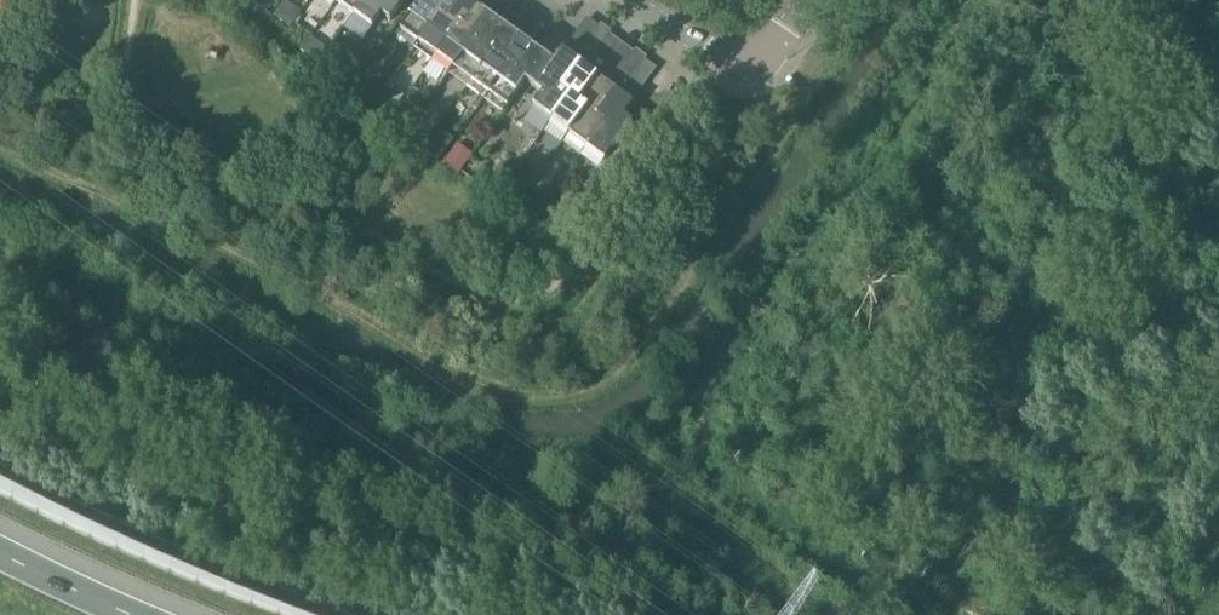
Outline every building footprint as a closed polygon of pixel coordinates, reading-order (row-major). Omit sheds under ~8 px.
[(250,5),(260,11),(263,6),(255,0),(253,0),(253,1),(250,5)] [(352,15),(363,0),(336,0),(334,3),(352,15)] [(352,15),(370,29),(380,16),(389,22),(405,0),(363,0),(352,15)] [(416,43),(434,19),(443,25),(462,0),(433,0),(426,10),(417,4),(397,30),(416,43)] [(463,0),(462,0),(443,25),(434,19),(416,43),(434,56),(452,31),(461,38),(480,12),(463,0)] [(282,2),(271,19),(287,30),(299,14),(282,2)] [(497,25),(480,12),(461,38),(452,31),(434,56),(451,69),(470,44),(479,51),(497,25)] [(589,37),(600,45),(609,32),(599,24),(589,37)] [(516,38),(497,25),(479,51),(470,44),(451,69),(469,82),(488,57),(497,64),(516,38)] [(600,45),(589,37),(580,50),(591,58),(600,45)] [(533,50),(516,38),(497,64),(488,57),(469,82),(487,95),(505,70),(514,76),(533,50)] [(303,45),(298,51),(313,62),(319,54),(304,44),(303,45)] [(624,63),(635,71),(645,57),(634,49),(624,63)] [(532,90),(550,63),(533,50),(514,76),(505,70),(487,95),(505,108),(523,83),(532,90)] [(360,72),(332,51),(321,66),(349,86),(360,72)] [(550,63),(532,90),(540,96),(531,108),(549,121),(567,96),(559,90),(577,64),(559,51),(550,63)] [(635,71),(624,63),(615,75),(626,83),(635,71)] [(595,77),(577,64),(559,90),(567,96),(549,121),(567,134),(585,109),(576,103),(595,77)] [(567,134),(585,147),(603,122),(595,116),(613,90),(595,77),(576,103),(585,109),(567,134)] [(604,160),(631,122),(622,116),(632,103),(613,90),(595,116),(603,122),(585,147),(604,160)] [(380,93),(372,105),(389,117),(397,106),(380,93)] [(398,107),(390,118),(403,127),(411,116),(398,107)] [(453,141),(441,132),(425,153),(437,162),(453,141)] [(472,154),(456,143),(441,164),(456,176),(472,154)] [(525,191),(509,180),(496,197),(512,209),(525,191)] [(543,189),(534,202),(542,207),(551,195),(543,189)] [(554,221),(546,233),(557,240),(565,229),(554,221)]
